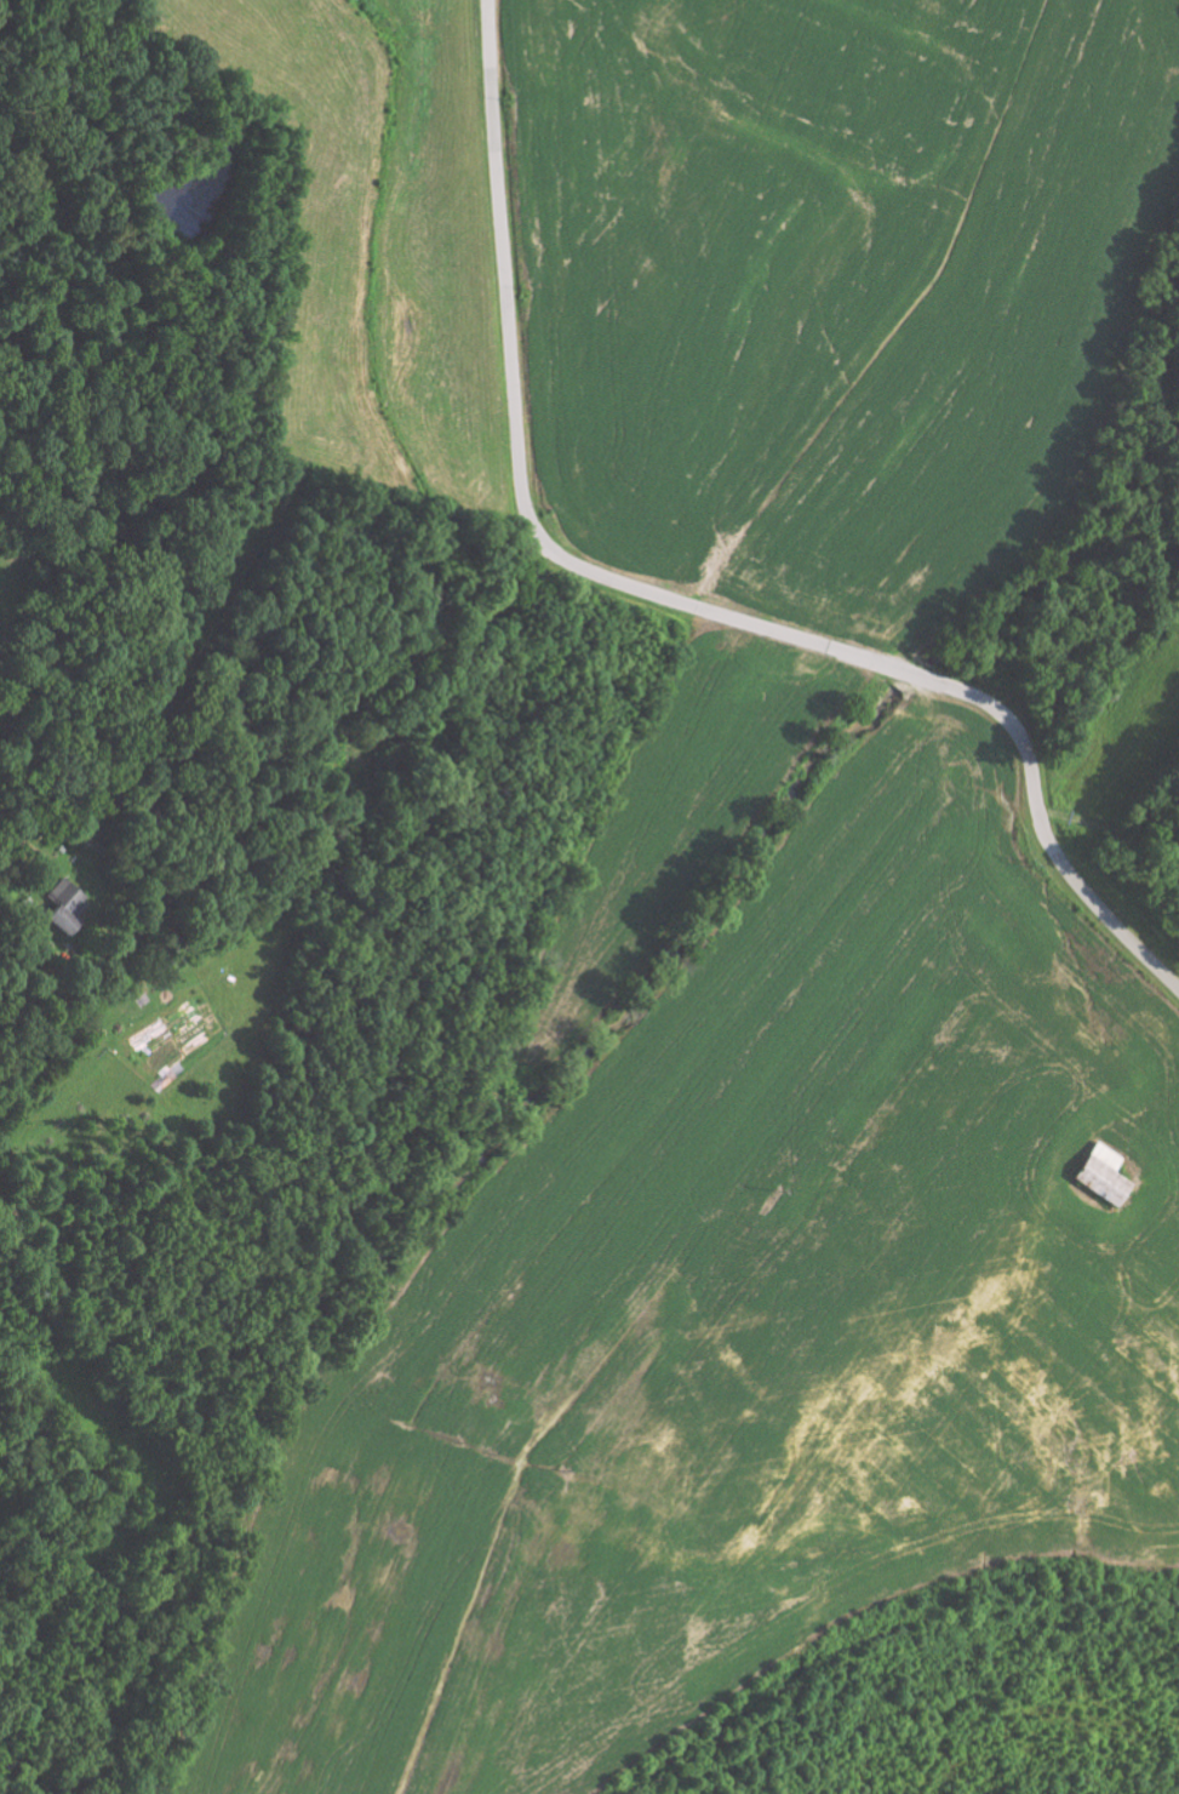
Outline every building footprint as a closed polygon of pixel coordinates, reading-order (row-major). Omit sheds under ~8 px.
[(61,876),(48,891),(59,900),(45,916),(66,935),(78,921),(72,916),(87,899),(61,876)] [(1116,1207),(1131,1183),(1113,1172),(1122,1158),(1095,1141),(1071,1178),(1116,1207)]
